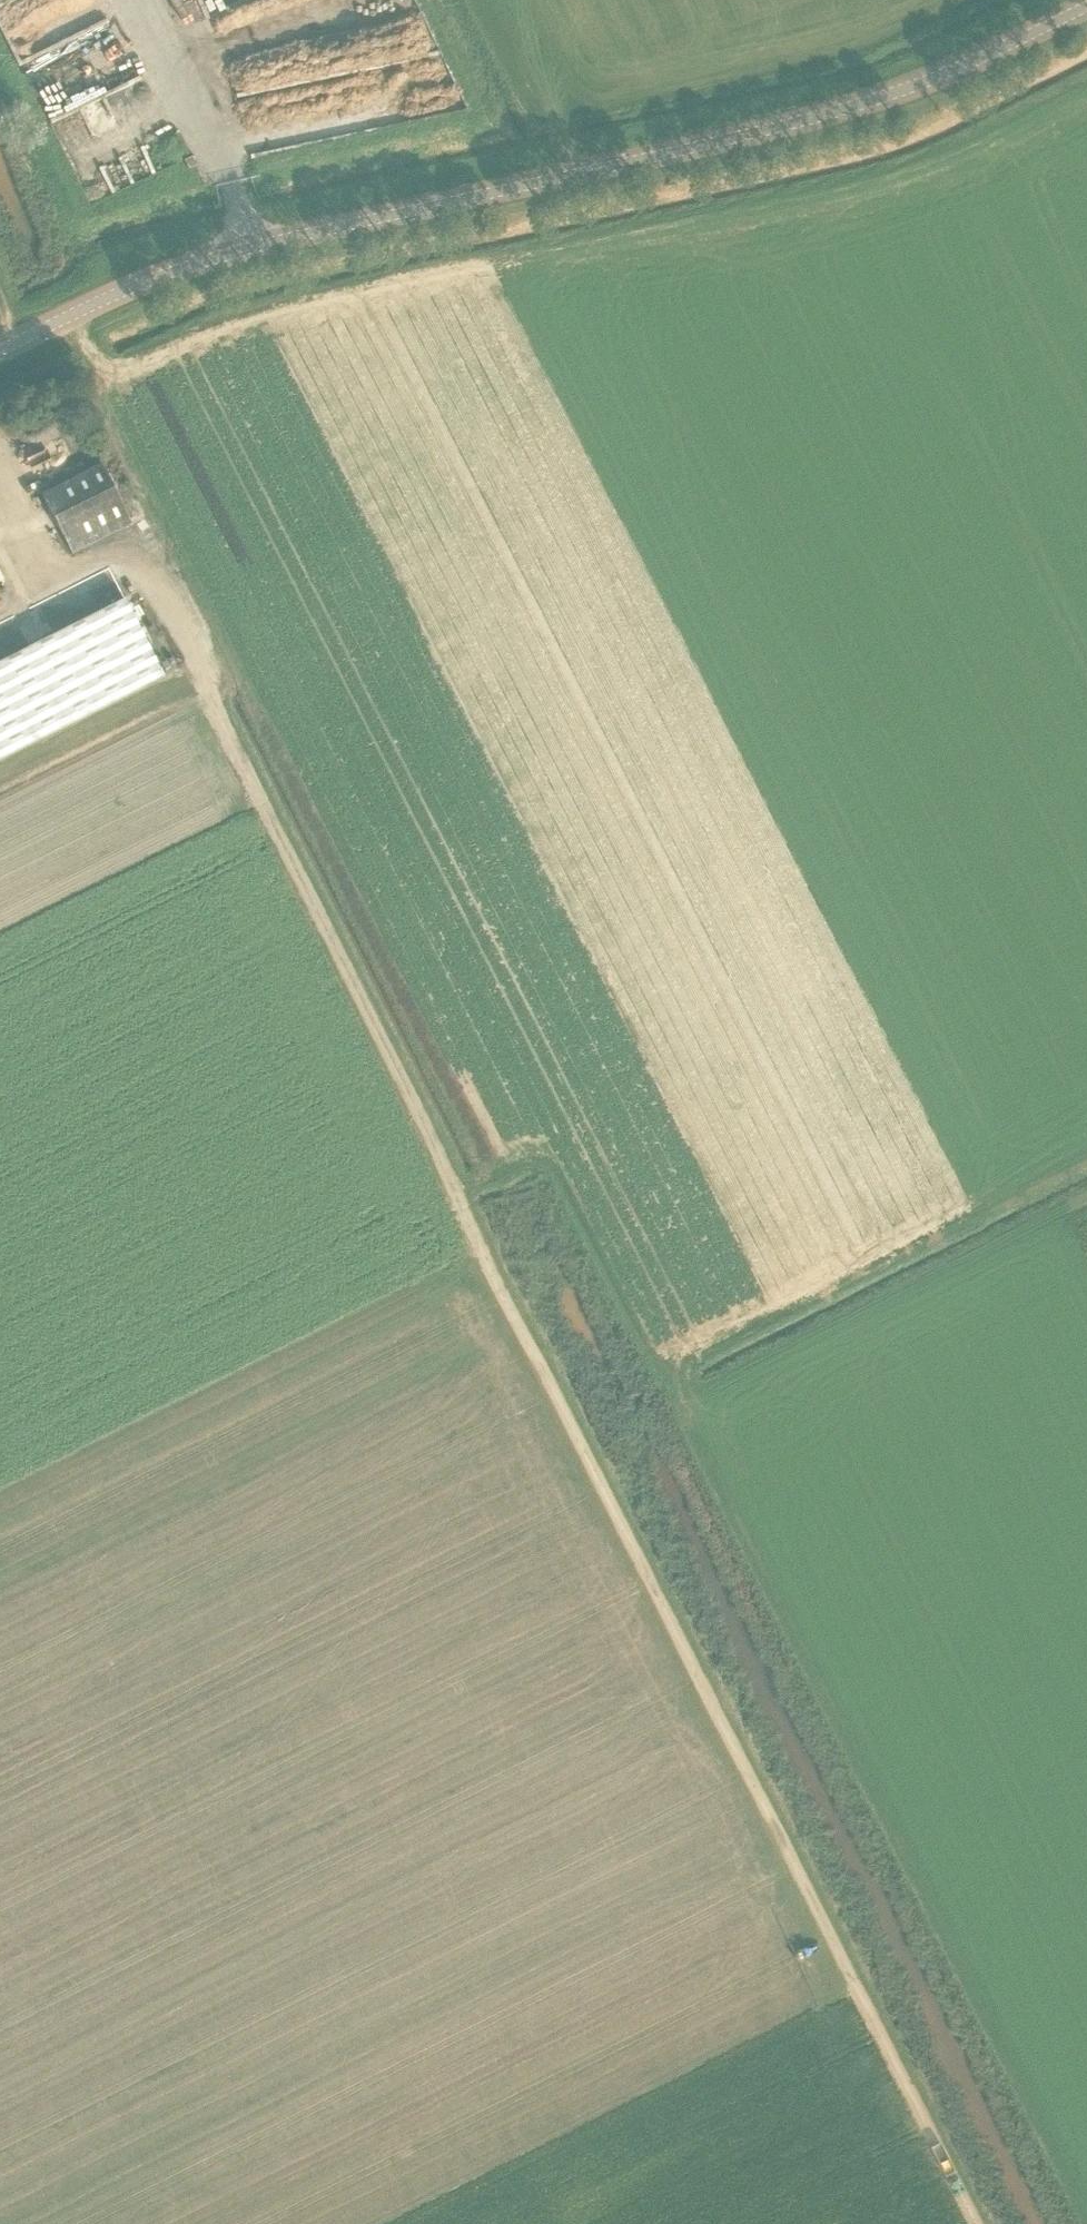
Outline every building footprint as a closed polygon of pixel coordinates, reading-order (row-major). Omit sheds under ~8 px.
[(6,55),(49,35),(32,0),(0,0),(0,43),(6,55)] [(42,494),(73,554),(131,523),(101,464),(42,494)] [(0,643),(0,762),(178,676),(131,579),(0,643)]
